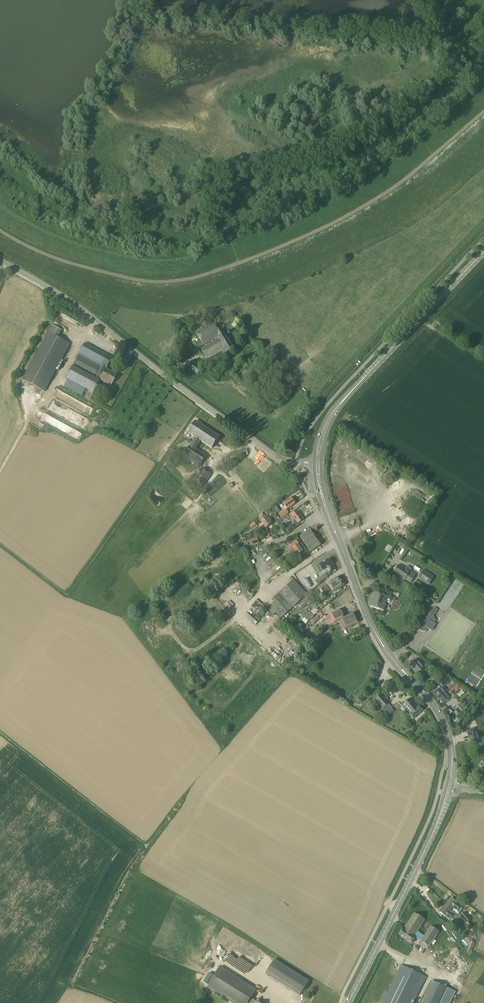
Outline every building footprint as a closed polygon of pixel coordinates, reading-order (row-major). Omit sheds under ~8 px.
[(208,326),(203,317),(191,324),(204,346),(214,340),(215,341),(201,349),(208,360),(222,351),(224,354),(233,349),(229,341),(230,340),(229,338),(228,339),(225,334),(224,333),(219,325),(217,321),(208,326)] [(31,365),(22,380),(44,392),(69,344),(58,338),(62,331),(52,325),(47,333),(31,365)] [(68,380),(64,387),(82,396),(85,389),(93,393),(100,380),(100,381),(111,386),(117,375),(106,370),(106,369),(112,358),(85,344),(79,355),(100,366),(94,378),(81,371),(83,367),(74,363),(73,367),(72,366),(65,379),(68,380)] [(197,374),(202,369),(194,363),(190,368),(197,374)] [(259,388),(264,382),(259,378),(254,384),(259,388)] [(40,411),(36,418),(42,421),(46,414),(40,411)] [(195,440),(184,456),(200,466),(208,455),(197,448),(201,441),(201,442),(212,448),(220,436),(196,421),(188,433),(195,437),(194,440),(195,440)] [(203,486),(212,475),(204,468),(194,479),(203,486)] [(288,508),(296,503),(291,496),(284,502),(288,508)] [(282,517),(289,512),(286,508),(279,513),(282,517)] [(291,513),(289,514),(292,518),(294,517),(295,518),(295,520),(294,521),(293,523),(295,524),(296,525),(298,523),(303,520),(299,514),(300,514),(298,511),(292,514),(291,513)] [(264,520),(261,522),(266,528),(271,524),(270,522),(271,521),(266,515),(263,518),(264,520)] [(311,552),(321,545),(311,530),(300,537),(311,552)] [(303,551),(299,546),(299,545),(296,540),(287,547),(291,552),(294,550),(298,555),(303,551)] [(322,563),(319,565),(323,571),(326,569),(327,570),(328,569),(329,571),(330,572),(335,569),(333,565),(333,563),(332,561),(331,561),(329,559),(326,561),(325,560),(322,561),(322,563)] [(405,569),(399,565),(394,573),(405,580),(406,579),(411,582),(415,575),(410,572),(412,568),(408,565),(405,569)] [(423,570),(418,578),(425,583),(431,575),(423,570)] [(318,584),(321,582),(320,582),(328,576),(326,573),(315,580),(318,584)] [(322,589),(321,589),(327,598),(333,593),(335,595),(342,590),(341,588),(344,585),(338,577),(327,585),(323,588),(322,587),(321,588),(322,589)] [(293,608),(298,604),(303,599),(308,595),(294,580),(279,593),(280,593),(272,600),(274,603),(268,609),(273,615),(276,612),(281,618),(293,608)] [(384,611),(388,597),(374,592),(370,606),(384,611)] [(303,609),(307,605),(304,601),(299,605),(303,609)] [(438,610),(434,608),(419,630),(421,631),(426,632),(428,629),(431,631),(435,625),(434,624),(436,621),(433,617),(433,616),(438,610)] [(327,617),(325,618),(327,623),(329,622),(330,625),(335,623),(341,620),(345,618),(341,609),(330,614),(331,614),(326,616),(327,617)] [(308,622),(314,616),(310,612),(309,613),(306,610),(301,614),(305,618),(304,618),(308,622)] [(354,613),(346,617),(350,626),(358,622),(354,613)] [(342,622),(339,623),(343,630),(350,626),(346,617),(345,618),(341,620),(342,622)] [(239,620),(237,622),(247,631),(248,629),(239,620)] [(310,640),(299,630),(295,634),(306,645),(310,640)] [(419,676),(426,670),(417,660),(410,666),(419,676)] [(443,687),(450,681),(445,676),(439,682),(443,687)] [(461,692),(456,686),(450,690),(456,696),(461,692)] [(439,699),(446,693),(442,688),(435,694),(439,699)] [(443,704),(450,698),(446,693),(439,699),(443,704)] [(384,708),(388,704),(381,695),(376,699),(384,708)] [(419,707),(411,698),(402,707),(410,715),(413,719),(423,710),(419,706),(419,707)] [(391,707),(385,712),(388,715),(394,710),(391,707)] [(481,742),(476,728),(467,731),(471,742),(471,741),(473,745),(481,742)] [(457,911),(461,906),(457,903),(451,898),(445,905),(451,910),(453,908),(457,911)] [(445,905),(440,912),(446,917),(446,916),(450,920),(451,918),(456,922),(460,917),(451,910),(445,905)] [(465,912),(460,916),(462,918),(469,927),(472,924),(469,921),(471,920),(467,914),(465,912)] [(412,943),(415,938),(421,942),(429,947),(439,932),(431,926),(424,936),(418,932),(425,920),(414,913),(405,927),(404,926),(399,935),(412,943)] [(227,928),(218,943),(258,968),(267,954),(227,928)] [(455,931),(452,933),(457,940),(460,937),(459,936),(457,934),(455,931)] [(471,941),(467,952),(471,956),(474,947),(475,943),(471,941)] [(301,995),(310,981),(275,959),(266,973),(301,995)] [(413,1001),(415,1002),(426,977),(402,966),(389,993),(387,992),(382,1002),(413,1002),(413,1001)] [(251,998),(257,990),(220,967),(208,986),(234,1002),(259,1002),(251,998)] [(421,1002),(451,1002),(456,992),(449,988),(432,980),(421,1002)]
